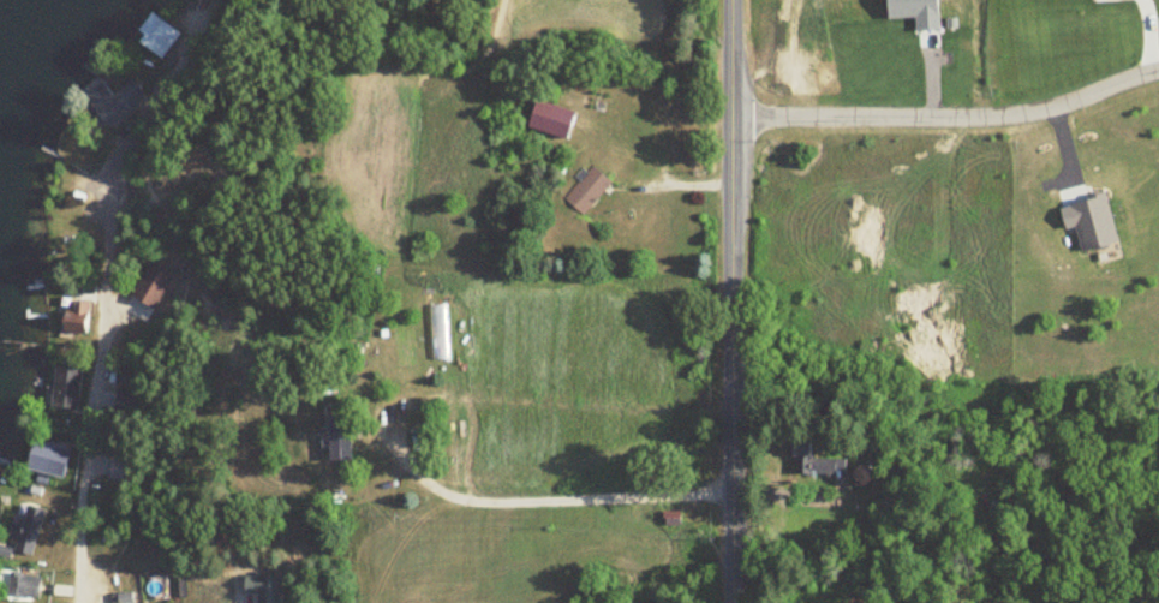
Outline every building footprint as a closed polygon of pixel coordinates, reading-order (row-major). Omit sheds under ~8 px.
[(133,25),(148,56),(173,44),(158,13),(133,25)] [(97,81),(79,100),(111,130),(142,96),(125,80),(111,95),(97,81)] [(525,128),(565,140),(573,113),(533,101),(525,128)] [(580,215),(608,184),(591,167),(562,198),(580,215)] [(135,301),(150,309),(168,279),(153,270),(135,301)] [(48,408),(76,410),(80,369),(51,367),(48,408)] [(324,459),(348,459),(348,413),(324,413),(324,459)] [(788,456),(797,456),(797,474),(844,475),(844,457),(808,457),(809,423),(788,423),(788,456)] [(77,451),(36,444),(32,470),(72,477),(77,451)] [(128,482),(133,460),(110,454),(105,476),(128,482)] [(46,512),(29,504),(22,517),(15,514),(2,540),(27,552),(46,512)] [(35,600),(39,575),(0,570),(0,596),(35,600)]
